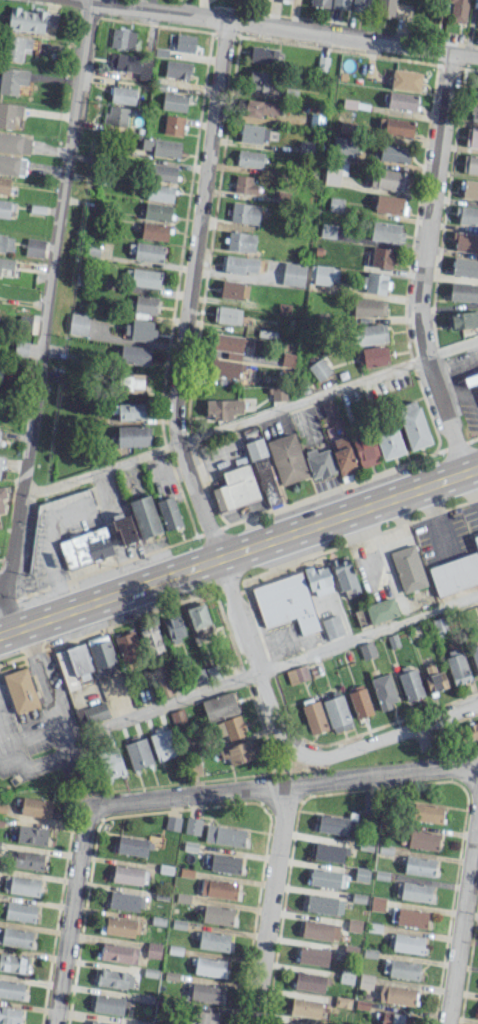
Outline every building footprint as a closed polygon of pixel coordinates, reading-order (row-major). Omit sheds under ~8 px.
[(330,7),(348,10),(349,0),(331,0),(330,7)] [(369,0),(352,0),(351,10),(367,12),(369,0)] [(395,0),(377,0),(376,14),(394,16),(395,0)] [(447,1),(451,2),(448,21),(464,24),(468,0),(447,0),(447,1)] [(7,29),(42,33),(43,25),(56,27),(57,13),(10,7),(7,29)] [(135,30),(111,29),(111,47),(134,49),(135,30)] [(193,54),(196,36),(177,33),(174,50),(193,54)] [(20,63),(22,52),(29,53),(32,39),(8,34),(3,59),(20,63)] [(276,64),(277,49),(251,46),(249,61),(276,64)] [(151,58),(110,52),(108,69),(138,72),(137,78),(148,80),(151,58)] [(190,62),(165,61),(164,77),(189,78),(190,62)] [(1,67),(0,74),(0,93),(17,96),(19,84),(26,85),(28,70),(1,67)] [(390,87),(419,92),(422,73),(393,69),(390,87)] [(270,71),(248,71),(247,94),(269,95),(270,71)] [(136,89),(112,85),(110,102),(133,106),(136,89)] [(416,93),(388,92),(388,108),(416,110),(416,93)] [(186,111),(187,95),(163,93),(161,109),(186,111)] [(261,113),(276,116),(278,104),(246,97),(243,115),(260,118),(261,113)] [(477,120),(477,101),(473,100),(469,119),(477,120)] [(21,104),(0,103),(0,128),(20,129),(21,104)] [(127,107),(106,106),(105,126),(126,127),(127,107)] [(181,136),(184,117),(165,114),(162,133),(181,136)] [(380,134),(412,136),(413,119),(380,118),(380,134)] [(240,141),(268,142),(268,126),(240,125),(240,141)] [(469,127),(466,145),(477,147),(477,128),(469,127)] [(0,133),(0,151),(29,154),(31,136),(0,133)] [(141,148),(152,149),(152,155),(179,157),(179,140),(142,139),(141,148)] [(375,158),(407,163),(410,148),(378,143),(375,158)] [(263,153),(238,149),(236,165),(261,169),(263,153)] [(26,158),(0,154),(0,173),(23,177),(26,158)] [(463,155),(462,173),(477,174),(477,155),(463,155)] [(175,181),(176,165),(149,164),(148,180),(175,181)] [(377,189),(406,190),(407,171),(378,169),(377,189)] [(251,176),(235,175),(234,192),(256,194),(257,184),(251,184),(251,176)] [(8,195),(10,178),(0,177),(0,194),(8,195)] [(464,179),(461,197),(477,199),(477,182),(464,179)] [(173,201),(174,185),(148,184),(147,200),(173,201)] [(402,214),(403,197),(376,195),(375,213),(402,214)] [(343,212),(344,199),(329,197),(328,211),(343,212)] [(7,219),(10,201),(0,200),(0,218),(7,219)] [(143,217),(169,221),(171,206),(145,202),(143,217)] [(259,223),(260,204),(231,203),(230,222),(259,223)] [(457,205),(455,222),(477,226),(477,208),(457,205)] [(369,238),(400,243),(403,225),(372,220),(369,238)] [(167,241),(169,224),(142,222),(140,238),(167,241)] [(256,235),(229,231),(226,248),(253,253),(256,235)] [(477,253),(477,234),(456,232),(455,251),(477,253)] [(12,251),(13,235),(0,234),(0,250),(12,251)] [(24,255),(43,257),(45,240),(26,237),(24,255)] [(84,255),(98,257),(100,243),(87,240),(84,255)] [(134,253),(133,259),(161,262),(163,246),(128,242),(128,252),(134,253)] [(370,267),(391,269),(393,248),(372,247),(370,267)] [(258,259),(225,254),(223,270),(256,275),(258,259)] [(13,268),(13,258),(0,257),(0,268),(13,268)] [(453,257),(451,275),(477,278),(477,260),(453,257)] [(281,283),(303,286),(305,264),(284,262),(281,283)] [(312,283),(330,286),(333,266),(315,264),(312,283)] [(159,287),(160,271),(125,268),(124,285),(159,287)] [(386,294),(386,275),(364,273),(363,293),(386,294)] [(246,300),(248,283),(221,281),(219,297),(246,300)] [(450,300),(477,302),(477,285),(451,283),(450,300)] [(155,315),(158,298),(136,294),(133,311),(155,315)] [(353,316),(386,316),(386,299),(353,299),(353,316)] [(240,324),(241,308),(214,307),(213,323),(240,324)] [(89,315),(71,312),(67,334),(85,337),(89,315)] [(477,328),(477,312),(447,313),(447,329),(477,328)] [(154,323),(125,320),(123,338),(153,341),(154,323)] [(386,343),(386,324),(353,325),(353,344),(386,343)] [(226,350),(226,359),(241,360),(242,345),(247,345),(248,336),(214,334),(213,350),(226,350)] [(26,357),(29,343),(16,340),(13,354),(26,357)] [(361,368),(389,362),(386,344),(358,349),(361,368)] [(148,364),(149,347),(120,345),(119,363),(148,364)] [(284,352),(281,365),(293,367),(296,355),(284,352)] [(322,357),(309,367),(319,381),(332,371),(322,357)] [(118,389),(144,390),(144,374),(119,373),(118,389)] [(464,378),(477,373),(477,382),(466,386),(464,378)] [(270,386),(270,401),(286,400),(285,386),(270,386)] [(231,418),(231,414),(242,413),(242,399),(205,400),(205,418),(231,418)] [(333,399),(321,403),(326,416),(337,412),(333,399)] [(408,450),(430,443),(417,400),(395,406),(408,450)] [(118,420),(145,419),(144,403),(117,404),(118,420)] [(345,430),(337,412),(321,418),(328,437),(345,430)] [(117,447),(150,445),(149,426),(116,427),(117,447)] [(404,453),(396,426),(374,433),(382,460),(404,453)] [(359,467),(379,462),(371,431),(351,436),(359,467)] [(267,441),(282,485),(309,476),(293,432),(267,441)] [(332,439),(336,450),(331,451),(340,477),(357,471),(344,435),(332,439)] [(266,456),(262,438),(244,442),(249,460),(266,456)] [(304,452),(312,479),(335,472),(328,448),(316,452),(315,448),(304,452)] [(217,511),(258,500),(249,464),(221,471),(225,485),(211,488),(217,511)] [(129,501),(143,540),(163,532),(149,494),(129,501)] [(157,501),(166,529),(182,523),(172,496),(157,501)] [(112,517),(120,546),(136,541),(128,513),(112,517)] [(58,542),(66,569),(113,554),(104,527),(58,542)] [(414,544),(390,552),(404,594),(428,585),(414,544)] [(429,568),(439,597),(477,583),(477,563),(474,552),(429,568)] [(302,572),(321,629),(302,636),(295,617),(266,627),(253,589),(302,572)] [(191,628),(209,624),(205,604),(187,608),(191,628)] [(186,637),(178,614),(163,620),(171,642),(186,637)] [(321,621),(329,640),(345,634),(337,615),(321,621)] [(140,628),(146,655),(163,651),(157,625),(140,628)] [(121,668),(140,665),(134,632),(116,636),(121,668)] [(95,676),(116,671),(107,633),(86,639),(95,676)] [(375,656),(371,641),(358,646),(362,660),(375,656)] [(65,649),(78,682),(93,676),(81,643),(65,649)] [(469,647),(477,676),(477,644),(469,647)] [(469,681),(461,647),(445,651),(452,684),(469,681)] [(162,698),(175,692),(163,664),(149,670),(162,698)] [(398,669),(405,700),(422,697),(416,666),(398,669)] [(2,675),(15,714),(39,706),(26,667),(2,675)] [(428,692),(446,688),(443,672),(425,675),(428,692)] [(396,705),(390,674),(372,677),(378,708),(396,705)] [(348,690),(355,718),(371,714),(364,686),(348,690)] [(238,712),(231,691),(200,702),(208,723),(238,712)] [(323,699),(331,732),(351,727),(343,695),(323,699)] [(300,706),(311,735),(328,729),(317,700),(300,706)] [(79,726),(109,716),(104,701),(74,710),(79,726)] [(169,713),(174,726),(187,720),(182,708),(169,713)] [(221,721),(228,741),(247,734),(239,714),(221,721)] [(477,737),(477,722),(463,726),(466,740),(477,737)] [(168,727),(148,733),(157,761),(177,755),(168,727)] [(123,744),(131,770),(153,763),(144,737),(123,744)] [(227,757),(229,764),(254,759),(249,741),(218,748),(221,759),(227,757)] [(98,753),(104,779),(124,774),(118,748),(98,753)] [(50,817),(51,799),(21,798),(20,815),(50,817)] [(443,807),(411,802),(408,818),(441,824),(443,807)] [(356,813),(350,812),(350,816),(319,815),(317,833),(355,835),(356,813)] [(167,816),(165,828),(179,830),(181,818),(167,816)] [(187,817),(185,832),(200,835),(202,820),(187,817)] [(243,846),(245,829),(205,825),(204,842),(243,846)] [(16,843),(46,844),(47,827),(17,826),(16,843)] [(440,834),(410,829),(407,846),(437,851),(440,834)] [(146,856),(146,849),(152,850),(152,839),(117,837),(116,854),(146,856)] [(347,847),(316,841),(313,858),(345,863),(347,847)] [(198,844),(185,842),(183,849),(197,851),(198,844)] [(44,853),(14,850),(12,867),(42,870),(44,853)] [(239,874),(241,857),(212,853),(209,870),(239,874)] [(432,877),(435,859),(406,855),(403,873),(432,877)] [(160,864),(159,872),(173,874),(174,866),(160,864)] [(114,865),(111,881),(141,886),(144,871),(114,865)] [(181,867),(180,875),(193,877),(195,870),(181,867)] [(346,873),(311,867),(309,884),(344,889),(346,873)] [(354,881),(367,882),(369,869),(355,868),(354,881)] [(39,895),(39,878),(3,876),(3,893),(39,895)] [(237,882),(201,879),(200,896),(235,899),(237,882)] [(428,903),(431,886),(397,880),(394,897),(428,903)] [(144,896),(110,890),(108,906),(142,912),(144,896)] [(305,911),(341,915),(343,898),(307,894),(305,911)] [(385,898),(372,896),(370,909),(383,911),(385,898)] [(5,905),(3,905),(3,920),(34,921),(35,903),(6,902),(5,905)] [(233,908),(201,905),(199,923),(231,925),(233,908)] [(395,923),(425,928),(427,912),(398,907),(395,923)] [(104,934),(137,937),(139,920),(106,917),(104,934)] [(336,942),(339,924),(303,919),(301,936),(336,942)] [(29,949),(32,932),(0,926),(0,943),(29,949)] [(198,948),(227,952),(229,934),(200,930),(198,948)] [(422,954),(424,938),(389,932),(387,949),(422,954)] [(138,947),(102,942),(100,959),(135,964),(138,947)] [(161,943),(147,942),(146,957),(159,958),(161,943)] [(333,950),(300,945),(297,962),(330,967),(333,950)] [(26,974),(28,958),(0,953),(0,970),(26,974)] [(194,974),(225,977),(227,960),(195,957),(194,974)] [(419,961),(383,959),(382,976),(418,978),(419,961)] [(133,973),(98,969),(96,985),(131,989),(133,973)] [(328,976),(296,970),(293,988),(325,994),(328,976)] [(371,989),(373,975),(360,974),(358,987),(371,989)] [(22,999),(24,982),(0,980),(0,997),(22,999)] [(220,1003),(221,985),(187,982),(185,1000),(220,1003)] [(416,990),(381,983),(378,1000),(413,1006),(416,990)] [(126,998),(94,995),(92,1012),(124,1015),(126,998)] [(289,1013),(318,1019),(322,1002),(292,996),(289,1013)] [(21,1009),(0,1006),(0,1023),(5,1023),(18,1023),(21,1009)] [(217,1012),(194,1009),(193,1023),(216,1023),(217,1012)] [(381,1012),(381,1023),(409,1023),(409,1022),(403,1022),(404,1013),(381,1012)]
